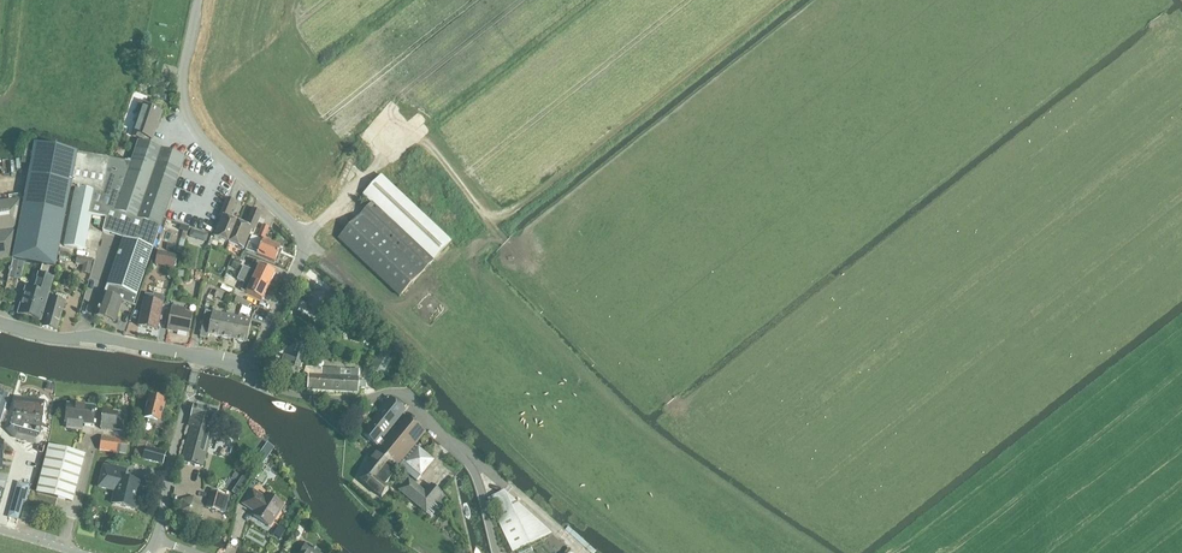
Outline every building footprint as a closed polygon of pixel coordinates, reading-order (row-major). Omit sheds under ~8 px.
[(151,110),(153,105),(140,100),(135,113),(140,115),(132,135),(142,139),(144,136),(151,139),(161,114),(151,110)] [(131,164),(109,160),(102,193),(75,187),(64,247),(85,251),(91,215),(106,218),(103,232),(123,239),(107,285),(109,286),(137,296),(184,158),(139,143),(131,164)] [(102,193),(109,160),(109,159),(34,145),(12,260),(43,266),(40,274),(48,277),(50,267),(56,268),(72,187),(75,187),(102,193)] [(381,176),(363,195),(372,203),(340,238),(400,296),(433,261),(451,241),(381,176)] [(0,203),(0,262),(9,261),(21,200),(0,203)] [(214,237),(229,243),(238,221),(233,219),(230,220),(229,220),(236,203),(227,200),(220,217),(222,218),(214,237)] [(244,224),(238,221),(229,243),(244,249),(252,230),(254,231),(262,214),(253,210),(246,227),(245,226),(244,224)] [(183,231),(177,253),(181,254),(187,233),(188,228),(181,225),(179,230),(183,231)] [(257,237),(264,240),(269,228),(262,225),(257,237)] [(192,230),(190,237),(197,240),(199,233),(192,230)] [(264,241),(263,241),(251,236),(245,250),(258,255),(274,262),(280,248),(264,241)] [(156,265),(174,269),(176,257),(158,253),(156,265)] [(90,274),(92,258),(78,256),(76,265),(83,266),(82,273),(90,274)] [(235,260),(232,267),(238,270),(242,263),(235,260)] [(256,273),(244,267),(240,273),(269,286),(275,273),(260,266),(256,273)] [(232,270),(229,277),(236,279),(239,273),(232,270)] [(262,300),(269,286),(240,273),(237,280),(250,286),(247,293),(262,300)] [(35,291),(27,289),(19,315),(40,321),(53,279),(40,275),(35,291)] [(223,285),(221,289),(231,293),(233,289),(223,285)] [(133,306),(137,296),(109,286),(106,295),(104,294),(96,316),(115,323),(122,302),(133,306)] [(215,296),(222,300),(224,295),(217,291),(215,296)] [(43,327),(57,330),(66,297),(57,294),(56,299),(51,298),(43,327)] [(139,327),(157,330),(164,298),(162,298),(163,296),(154,294),(154,296),(145,294),(139,327)] [(234,302),(241,305),(244,300),(237,297),(234,302)] [(251,303),(244,300),(241,305),(248,309),(251,303)] [(168,330),(189,334),(193,314),(185,313),(186,309),(173,306),(168,330)] [(206,312),(204,326),(211,327),(209,336),(220,338),(225,315),(212,312),(212,313),(206,312)] [(225,315),(220,338),(234,341),(238,317),(225,315)] [(238,317),(234,341),(247,344),(252,320),(238,317)] [(204,326),(201,336),(209,337),(209,336),(211,327),(204,326)] [(308,361),(317,364),(322,347),(313,344),(308,361)] [(272,372),(294,380),(305,348),(299,346),(295,357),(292,356),(291,360),(284,357),(282,364),(276,362),(272,372)] [(371,370),(382,377),(392,360),(381,353),(371,370)] [(308,374),(308,390),(320,390),(333,391),(346,392),(358,392),(359,388),(365,388),(365,382),(359,381),(359,370),(350,370),(350,378),(346,378),(340,377),(341,369),(334,369),(322,368),(322,369),(321,369),(309,368),(305,367),(304,373),(308,374)] [(2,416),(8,395),(0,393),(0,415),(2,416)] [(166,400),(149,395),(144,418),(147,418),(146,423),(155,425),(155,427),(163,429),(165,422),(160,421),(166,400)] [(41,427),(43,401),(17,398),(14,428),(30,432),(31,426),(41,427)] [(362,434),(375,445),(404,410),(391,400),(362,434)] [(75,422),(92,424),(94,407),(93,407),(93,405),(85,404),(85,406),(67,404),(65,421),(67,422),(66,427),(74,428),(75,422)] [(194,405),(188,427),(190,427),(181,461),(203,466),(218,411),(194,405)] [(117,412),(102,410),(100,428),(122,431),(124,416),(117,415),(117,412)] [(371,459),(374,461),(359,479),(380,498),(388,490),(384,486),(400,467),(418,481),(434,461),(414,445),(425,432),(407,417),(371,459)] [(100,450),(127,453),(128,440),(101,437),(100,450)] [(143,458),(164,464),(167,452),(147,446),(148,441),(140,439),(135,456),(143,458)] [(85,455),(50,446),(37,492),(72,502),(85,455)] [(99,483),(97,488),(114,492),(111,504),(136,510),(142,482),(126,478),(129,470),(110,465),(110,467),(104,465),(103,465),(102,467),(101,475),(99,483)] [(239,491),(247,476),(235,470),(227,485),(239,491)] [(409,479),(399,491),(426,513),(442,494),(432,486),(426,493),(409,479)] [(26,501),(30,487),(18,484),(9,517),(18,520),(23,500),(26,501)] [(212,490),(207,508),(220,512),(225,513),(227,506),(230,495),(212,490)] [(278,512),(283,505),(267,495),(265,498),(252,490),(243,504),(253,511),(253,509),(256,511),(253,516),(269,526),(274,519),(276,518),(279,514),(278,512)] [(551,533),(504,491),(487,499),(512,551),(551,533)] [(186,521),(199,519),(203,505),(193,496),(179,499),(176,512),(186,521)] [(22,518),(29,520),(32,508),(25,506),(22,518)] [(280,538),(286,529),(279,525),(273,534),(280,538)] [(300,552),(320,552),(321,552),(315,549),(314,552),(311,550),(312,547),(305,544),(300,552)]
